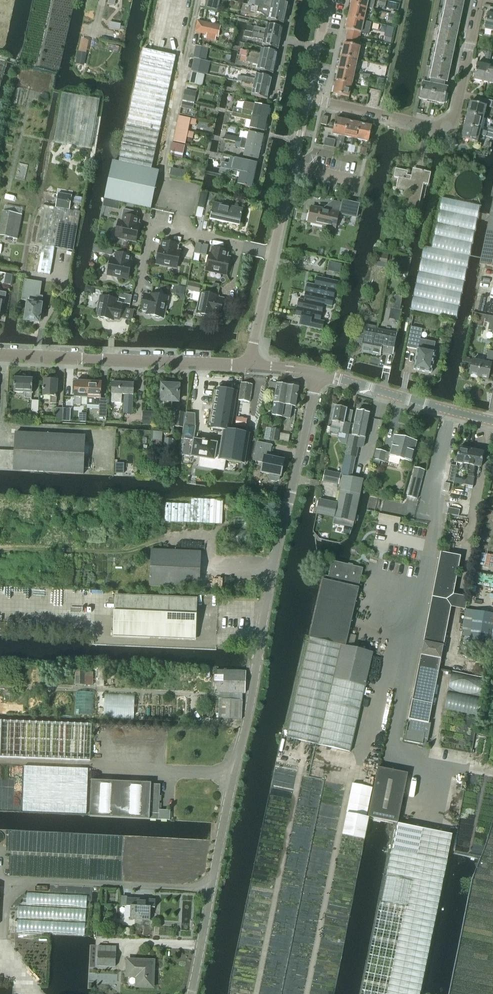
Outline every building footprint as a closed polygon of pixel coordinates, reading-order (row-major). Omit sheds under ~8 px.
[(254,7),(286,13),(286,10),(287,9),(288,6),(288,4),(288,3),(276,0),(256,0),(255,1),(254,7)] [(351,6),(366,9),(368,0),(352,0),(351,6)] [(434,62),(451,66),(464,0),(447,0),(434,62)] [(252,6),(251,12),(252,12),(257,13),(261,14),(268,20),(283,24),(284,22),(285,21),(286,18),(285,17),(286,13),(254,7),(253,7),(252,6)] [(351,6),(348,18),(363,21),(366,9),(351,6)] [(492,31),(492,8),(488,7),(484,30),(492,31)] [(348,30),(360,33),(361,33),(363,21),(348,18),(346,29),(348,30)] [(197,21),(194,32),(205,35),(208,24),(197,21)] [(246,31),(280,38),(281,35),(282,33),(283,31),(282,29),(283,28),(267,25),(266,29),(254,27),(253,27),(247,26),(246,31)] [(387,27),(385,37),(392,38),(394,28),(387,27)] [(262,46),(278,49),(278,47),(279,46),(280,43),(280,42),(280,38),(246,31),(245,31),(244,36),(251,38),(263,41),(262,46)] [(346,38),(345,44),(357,46),(358,41),(346,38)] [(345,44),(342,56),(357,60),(360,47),(357,46),(345,44)] [(196,46),(193,57),(199,59),(202,47),(196,46)] [(143,49),(119,163),(151,170),(176,56),(143,49)] [(241,56),(275,63),(276,59),(277,58),(277,56),(277,53),(277,52),(262,49),(260,54),(240,50),(239,55),(241,56)] [(78,51),(75,64),(84,66),(87,53),(78,51)] [(257,71),(273,74),(273,72),(274,71),(275,68),(274,66),(275,63),(241,56),(240,61),(258,65),(257,71)] [(342,56),(339,69),(354,72),(357,60),(342,56)] [(194,59),(191,70),(198,72),(201,60),(194,59)] [(434,62),(429,85),(435,86),(445,88),(446,83),(447,83),(450,68),(451,66),(434,62)] [(473,80),(486,83),(489,66),(477,64),(473,80)] [(339,69),(336,81),(352,84),(354,72),(339,69)] [(191,72),(189,83),(195,84),(198,74),(191,72)] [(238,82),(242,83),(269,89),(270,85),(271,84),(272,80),(272,79),(272,78),(256,74),(255,80),(243,77),(239,76),(238,82)] [(362,81),(369,83),(371,75),(364,74),(362,81)] [(349,98),(352,84),(336,81),(333,94),(349,98)] [(251,96),(267,99),(268,98),(269,96),(269,93),(269,92),(269,89),(242,83),(240,88),(253,90),(251,96)] [(423,83),(419,100),(432,102),(435,86),(429,85),(423,83)] [(435,86),(432,102),(444,105),(447,93),(448,88),(445,88),(435,86)] [(359,93),(366,95),(368,88),(361,87),(359,93)] [(185,90),(183,100),(191,102),(193,92),(185,90)] [(62,93),(54,143),(92,149),(100,99),(62,93)] [(470,102),(467,114),(483,118),(486,106),(491,108),(492,101),(479,98),(477,104),(470,102)] [(234,108),(232,113),(267,120),(269,108),(255,104),(253,112),(234,108)] [(250,129),(264,132),(267,120),(232,113),(232,117),(251,121),(250,129)] [(467,114),(464,126),(487,132),(480,130),(483,118),(467,114)] [(179,116),(177,129),(188,131),(191,119),(179,116)] [(335,123),(333,134),(339,135),(337,143),(336,149),(342,151),(345,137),(348,122),(336,119),(335,123)] [(348,122),(345,137),(352,138),(350,145),(349,145),(349,148),(348,152),(354,153),(355,146),(357,139),(360,124),(348,122)] [(360,124),(357,139),(369,142),(372,127),(360,124)] [(461,138),(477,142),(479,135),(491,138),(492,133),(487,132),(464,126),(461,138)] [(177,130),(174,142),(185,145),(188,132),(177,130)] [(225,135),(224,140),(226,140),(235,142),(241,144),(261,148),(263,135),(249,132),(249,133),(245,132),(244,133),(242,139),(227,136),(225,135)] [(245,149),(244,157),(258,160),(261,148),(241,144),(235,142),(234,147),(245,149)] [(173,144),(171,156),(182,159),(185,147),(173,144)] [(222,163),(221,169),(229,170),(255,176),(257,164),(231,158),(229,165),(222,163)] [(119,163),(116,162),(113,161),(104,199),(150,209),(159,171),(151,170),(119,163)] [(220,168),(219,173),(228,175),(239,177),(238,185),(252,188),(255,176),(229,170),(221,169),(220,168)] [(398,178),(396,189),(397,187),(412,190),(407,213),(406,213),(417,215),(424,184),(427,184),(428,185),(431,173),(430,173),(415,169),(414,177),(407,175),(408,171),(396,169),(394,177),(398,178)] [(58,194),(56,208),(69,210),(72,196),(58,194)] [(410,310),(412,310),(456,319),(480,206),(442,198),(431,248),(424,247),(410,310)] [(312,207),(308,222),(335,228),(338,213),(357,217),(360,205),(353,203),(352,206),(333,202),(331,211),(322,209),(312,207)] [(210,219),(239,226),(243,209),(231,207),(214,203),(210,219)] [(481,264),(492,266),(492,203),(480,264),(481,264)] [(42,206),(36,244),(42,245),(38,273),(50,275),(55,247),(74,250),(80,212),(69,210),(56,208),(42,206)] [(121,221),(119,221),(116,237),(136,241),(139,225),(137,225),(138,218),(136,218),(137,212),(124,209),(121,221)] [(0,227),(0,236),(17,239),(19,230),(14,229),(17,215),(3,212),(0,227)] [(177,267),(180,252),(178,251),(179,246),(177,246),(177,245),(163,242),(162,248),(160,248),(158,255),(156,256),(156,259),(157,261),(156,263),(177,267)] [(185,247),(189,254),(194,251),(190,244),(185,247)] [(92,252),(111,256),(113,249),(94,245),(92,252)] [(206,270),(227,274),(230,259),(228,258),(229,253),(227,253),(227,251),(213,248),(212,255),(210,254),(206,270)] [(390,254),(376,252),(375,261),(388,264),(390,254)] [(111,259),(108,274),(128,278),(131,263),(129,262),(130,256),(116,253),(116,254),(114,254),(113,259),(111,259)] [(299,299),(295,315),(300,316),(299,325),(302,325),(310,327),(323,330),(325,322),(321,321),(324,305),(332,307),(338,281),(324,278),(317,277),(315,285),(314,285),(308,283),(307,285),(304,300),(299,299)] [(25,280),(22,300),(28,301),(25,321),(26,321),(28,323),(31,323),(33,322),(39,323),(43,297),(40,296),(37,296),(36,298),(32,298),(32,295),(34,293),(35,285),(36,285),(36,282),(25,280)] [(130,305),(132,296),(120,293),(119,298),(126,299),(125,304),(130,305)] [(217,296),(202,293),(197,313),(213,317),(214,315),(226,318),(230,301),(217,298),(217,296)] [(142,309),(143,309),(142,311),(148,312),(147,314),(163,318),(167,298),(152,294),(151,297),(145,295),(142,309)] [(97,317),(113,320),(113,318),(119,319),(122,305),(121,305),(122,303),(116,302),(117,300),(101,297),(97,317)] [(486,315),(485,322),(489,323),(488,330),(492,331),(492,317),(486,315)] [(358,342),(364,343),(362,352),(370,354),(371,351),(372,351),(377,327),(362,324),(358,342)] [(371,351),(370,354),(380,356),(381,351),(393,353),(397,333),(376,329),(377,327),(372,351),(371,351)] [(411,327),(407,347),(417,349),(417,350),(416,358),(415,358),(415,359),(416,359),(414,368),(413,369),(414,369),(422,370),(422,371),(431,373),(431,372),(434,353),(435,353),(433,352),(435,342),(425,340),(420,340),(422,329),(411,327)] [(483,378),(484,376),(488,377),(487,378),(488,379),(491,364),(492,364),(492,352),(488,351),(486,363),(473,360),(470,375),(483,378)] [(14,393),(26,393),(25,398),(31,399),(31,393),(32,393),(33,379),(32,379),(32,380),(27,380),(27,379),(15,378),(14,393)] [(56,404),(57,397),(58,380),(44,380),(44,388),(43,388),(43,390),(44,390),(43,396),(51,396),(50,403),(56,404)] [(75,397),(75,404),(81,405),(81,397),(87,398),(88,398),(89,382),(75,381),(75,397)] [(124,395),(123,413),(132,414),(134,384),(120,383),(120,381),(112,381),(111,402),(121,403),(122,394),(124,395)] [(101,383),(89,382),(88,398),(87,398),(87,405),(99,406),(99,417),(106,417),(107,399),(101,399),(101,383)] [(172,409),(172,401),(178,402),(179,386),(170,386),(170,383),(163,383),(163,385),(162,385),(162,401),(164,401),(164,408),(172,409)] [(242,383),(239,400),(250,402),(252,385),(242,383)] [(272,416),(283,418),(289,385),(277,383),(274,403),(272,416)] [(289,385),(283,418),(290,419),(292,406),(296,407),(299,387),(289,385)] [(185,440),(182,455),(191,457),(200,458),(199,467),(224,471),(225,460),(245,464),(249,434),(231,431),(237,393),(237,392),(217,389),(211,428),(224,430),(221,445),(217,445),(217,444),(208,442),(204,441),(203,441),(194,440),(194,441),(185,440)] [(335,406),(332,422),(331,427),(339,429),(339,433),(348,435),(349,435),(351,423),(345,422),(348,409),(335,406)] [(349,435),(345,455),(356,458),(358,448),(358,447),(356,446),(358,437),(365,439),(365,438),(370,413),(357,411),(352,436),(349,435)] [(176,412),(174,426),(183,427),(185,413),(176,412)] [(186,413),(184,425),(196,427),(195,426),(195,415),(186,413)] [(237,417),(235,426),(246,428),(247,419),(237,417)] [(264,440),(278,442),(279,442),(280,434),(281,430),(266,427),(264,440)] [(162,446),(163,432),(152,432),(151,446),(162,446)] [(0,451),(0,470),(84,474),(85,437),(15,433),(14,451),(0,451)] [(280,434),(279,442),(288,444),(289,435),(280,434)] [(411,463),(416,442),(394,437),(390,453),(376,450),(373,460),(388,464),(388,462),(389,457),(411,463)] [(164,438),(164,451),(175,451),(175,446),(176,446),(177,439),(164,438)] [(280,477),(281,477),(284,461),(270,458),(272,445),(257,442),(253,461),(263,463),(261,473),(270,475),(269,478),(271,481),(277,482),(279,480),(280,477)] [(462,470),(468,472),(465,485),(472,450),(467,449),(467,447),(461,446),(461,448),(460,448),(457,463),(463,464),(462,470)] [(472,450),(465,485),(473,486),(475,477),(474,477),(475,470),(474,470),(475,466),(481,467),(484,452),(482,452),(483,450),(477,449),(476,451),(472,450)] [(335,517),(354,522),(360,494),(363,481),(363,480),(351,478),(354,463),(344,461),(341,476),(343,476),(343,477),(341,484),(335,517)] [(115,463),(115,473),(124,474),(124,463),(115,463)] [(451,465),(448,481),(453,482),(454,482),(457,466),(451,465)] [(415,468),(407,497),(417,499),(418,497),(424,470),(415,468)] [(325,470),(323,481),(338,485),(341,474),(325,470)] [(165,503),(164,521),(222,524),(223,500),(191,498),(191,504),(165,503)] [(319,499),(316,513),(334,517),(337,503),(319,499)] [(460,509),(448,507),(447,513),(459,516),(460,509)] [(481,528),(492,530),(492,527),(492,524),(482,522),(481,528)] [(481,528),(480,534),(491,536),(492,530),(481,528)] [(480,534),(479,540),(490,542),(491,536),(480,534)] [(479,540),(477,545),(489,548),(490,542),(479,540)] [(477,545),(476,551),(488,554),(489,548),(477,545)] [(151,549),(149,585),(199,588),(201,552),(151,549)] [(424,641),(444,645),(451,606),(447,599),(453,595),(461,556),(441,552),(424,641)] [(324,575),(323,579),(310,638),(287,737),(350,752),(373,652),(346,646),(359,588),(358,587),(363,568),(332,561),(329,577),(324,575)] [(116,596),(114,636),(195,639),(197,599),(116,596)] [(470,641),(490,644),(492,622),(492,614),(474,611),(470,641)] [(421,655),(413,700),(433,704),(441,659),(444,645),(424,641),(421,655)] [(75,685),(93,685),(93,676),(85,676),(85,670),(76,670),(75,685)] [(215,692),(242,693),(245,693),(245,671),(216,670),(215,692)] [(105,693),(104,718),(134,719),(135,695),(105,693)] [(220,699),(219,719),(241,720),(242,700),(220,699)] [(405,741),(423,744),(422,747),(426,747),(427,741),(428,741),(431,724),(411,720),(408,732),(406,731),(405,741)] [(0,721),(0,757),(90,761),(91,725),(0,721)] [(368,816),(369,816),(397,822),(409,773),(379,766),(368,816)] [(91,779),(90,815),(170,819),(170,810),(159,809),(160,784),(151,784),(151,783),(91,779)] [(347,813),(342,835),(364,839),(368,817),(347,813)] [(361,993),(420,993),(448,857),(452,835),(397,823),(393,846),(392,846),(387,872),(381,902),(380,902),(361,993)] [(155,900),(127,899),(127,907),(131,907),(130,919),(150,920),(151,908),(155,908),(155,900)] [(97,965),(115,966),(116,952),(97,951),(97,965)] [(140,976),(139,986),(152,987),(153,961),(127,960),(127,976),(140,976)]
